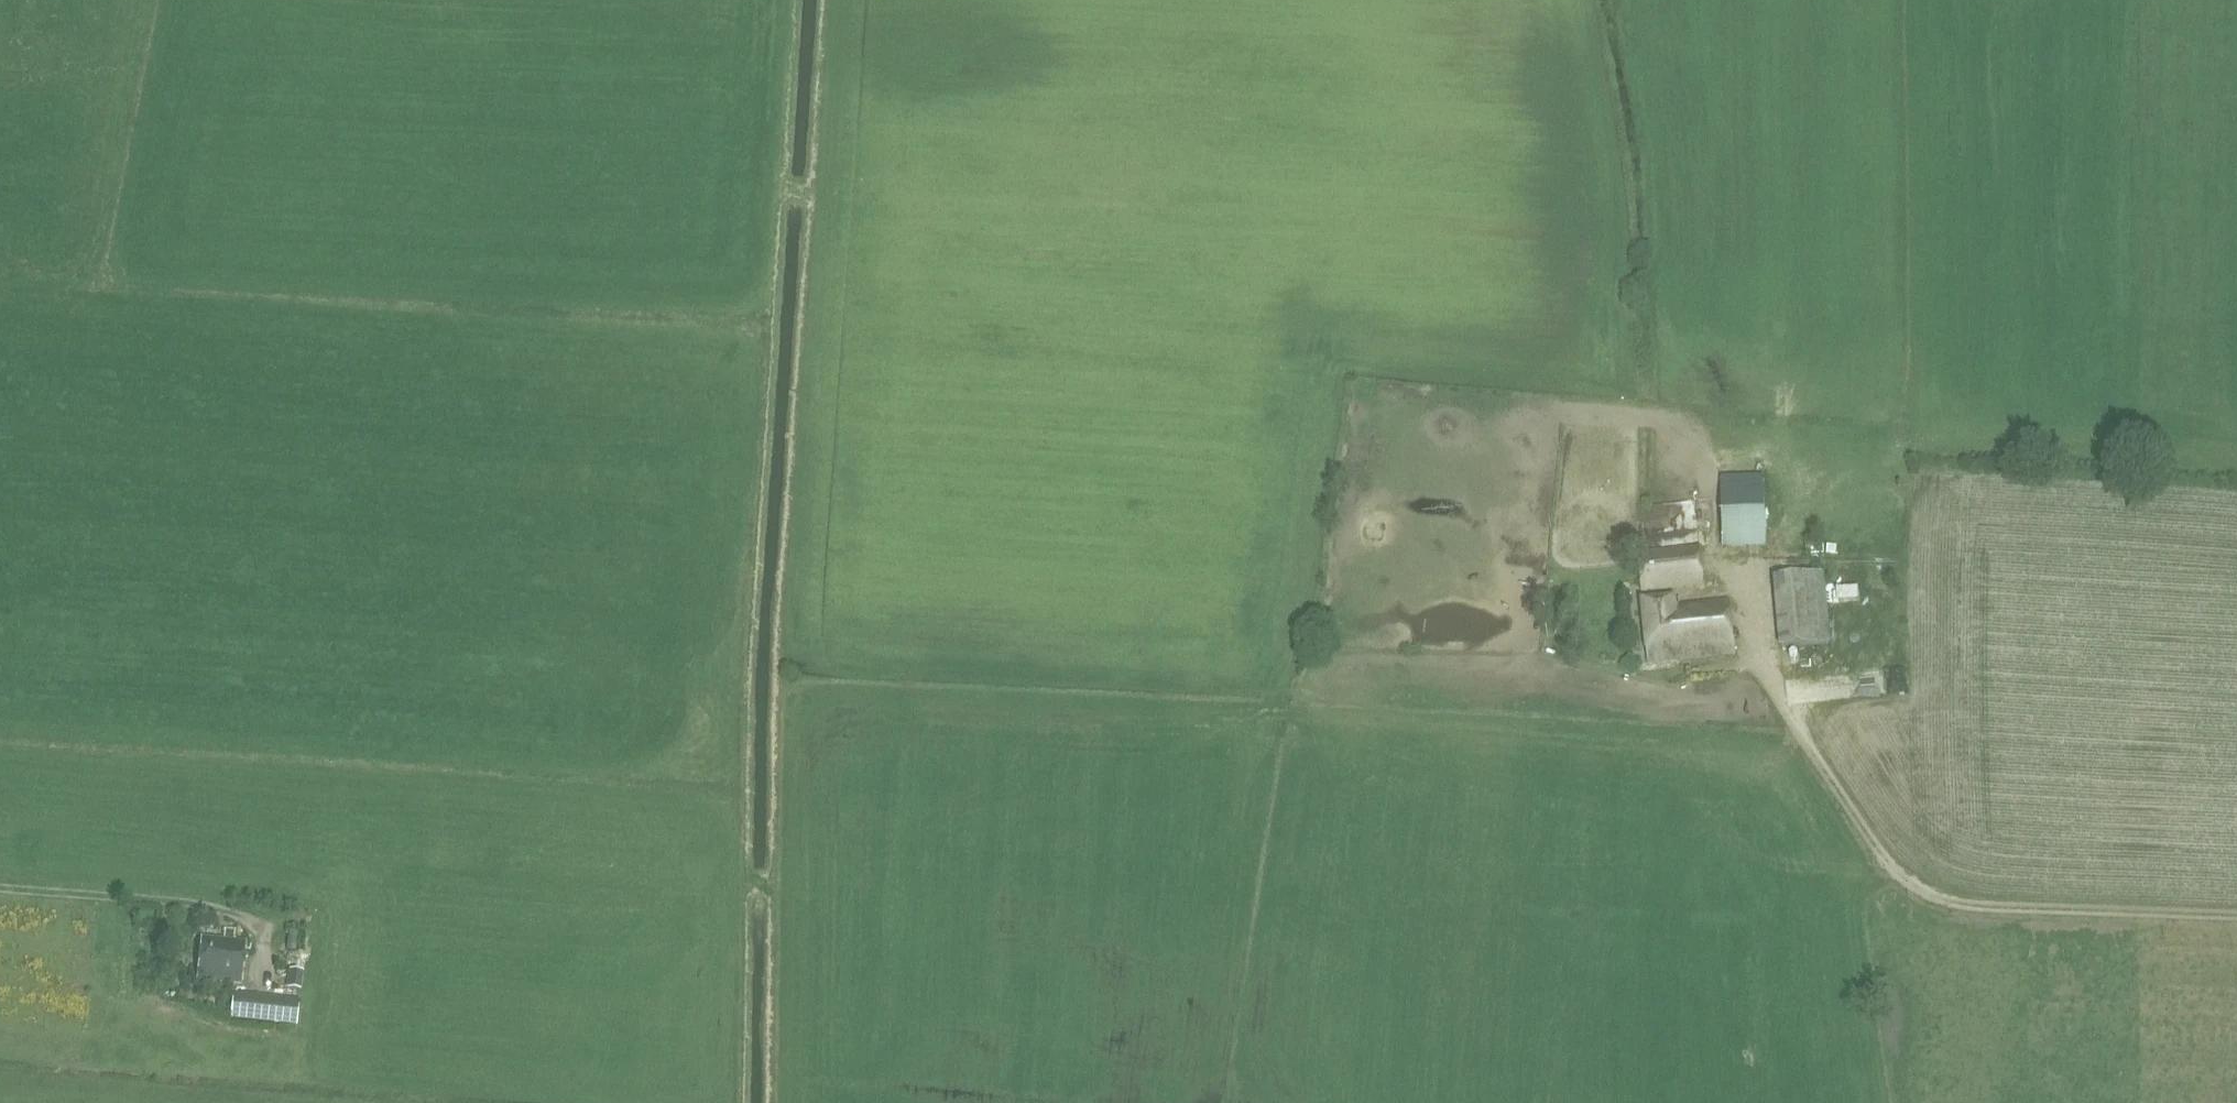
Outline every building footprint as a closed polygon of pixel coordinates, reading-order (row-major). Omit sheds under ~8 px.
[(1720,480),(1722,547),(1765,546),(1762,479),(1720,480)] [(1685,516),(1685,492),(1642,491),(1641,516),(1685,516)] [(1699,546),(1636,552),(1640,592),(1703,586),(1699,546)] [(1770,583),(1778,653),(1830,647),(1822,577),(1770,583)] [(1728,599),(1675,606),(1674,597),(1641,601),(1648,663),(1734,652),(1728,599)] [(197,980),(242,984),(246,943),(234,942),(235,932),(224,931),(223,941),(201,939),(197,980)] [(301,972),(290,970),(288,989),(299,991),(301,972)] [(299,1004),(234,997),(231,1019),(296,1026),(299,1004)]
